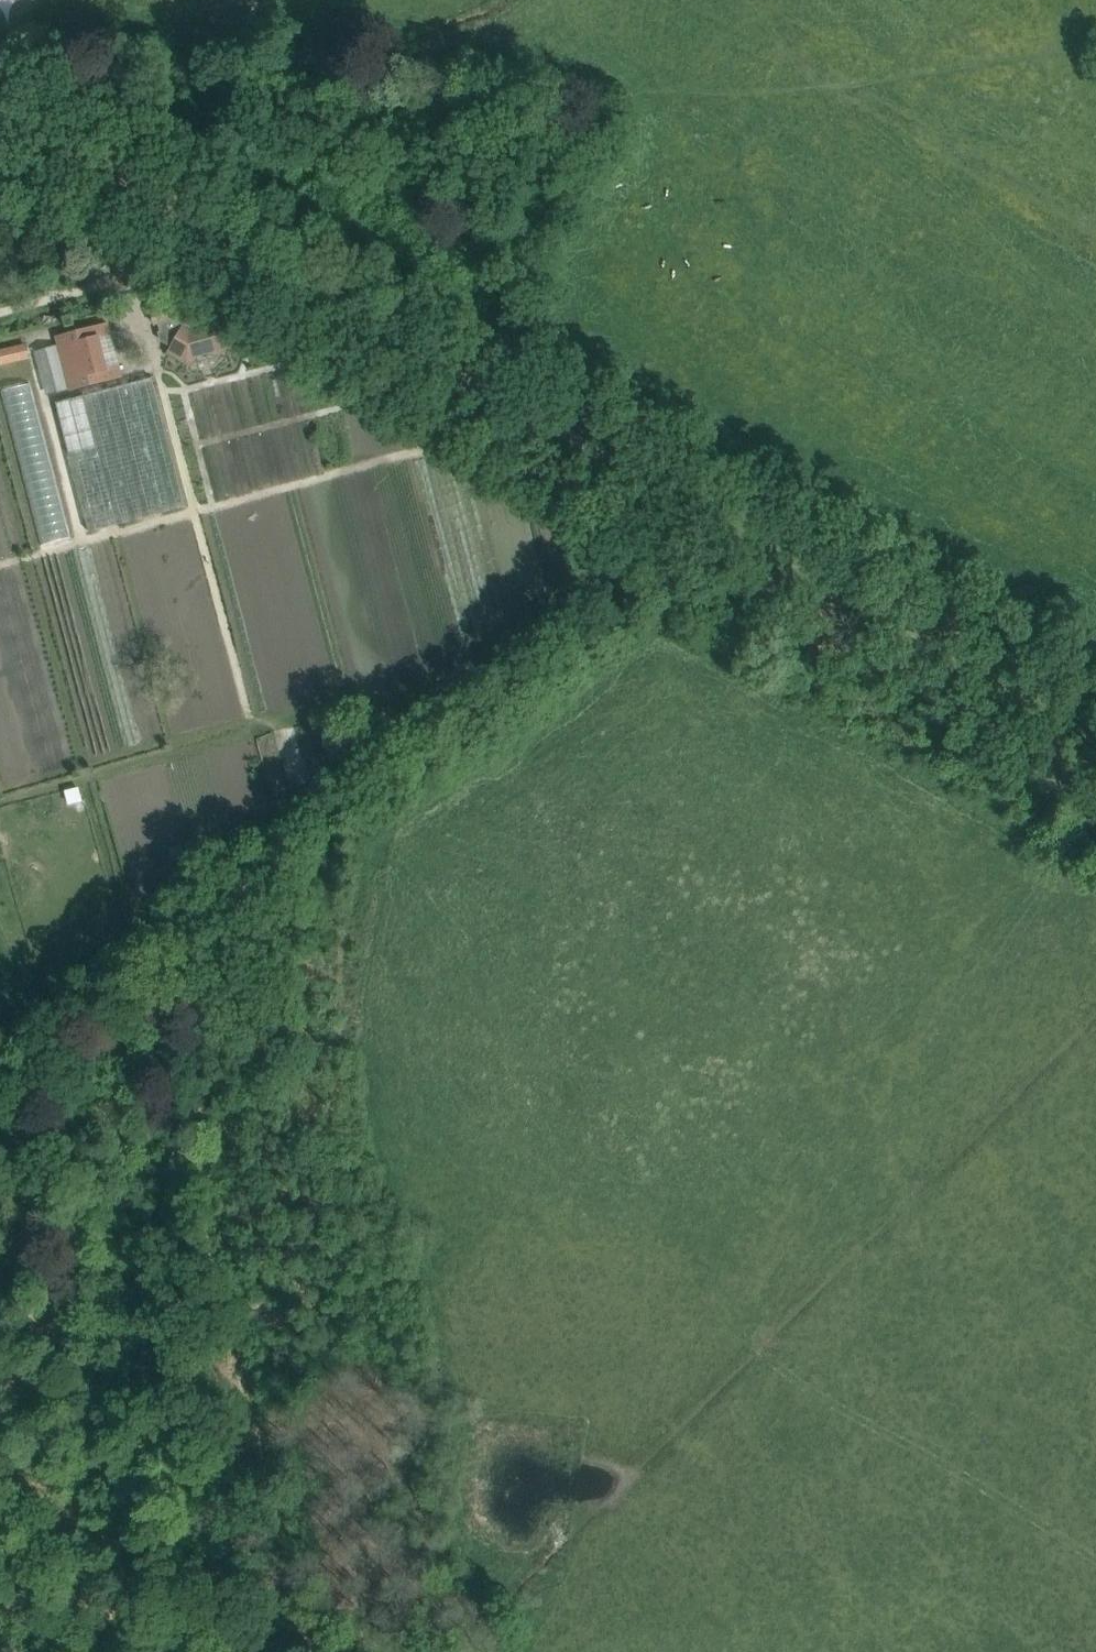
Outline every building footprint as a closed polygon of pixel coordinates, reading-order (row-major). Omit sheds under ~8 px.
[(158,323),(161,332),(164,331),(167,344),(171,347),(168,352),(188,367),(199,358),(211,354),(225,353),(236,334),(210,319),(210,320),(185,306),(178,308),(176,297),(150,304),(155,324),(158,323)] [(108,323),(57,337),(60,350),(70,348),(77,374),(67,376),(70,390),(122,376),(120,366),(108,369),(99,335),(109,332),(110,334),(111,334),(108,323)] [(0,367),(31,356),(25,340),(0,349),(0,366),(0,367)] [(258,737),(270,778),(320,763),(307,722),(258,737)]
